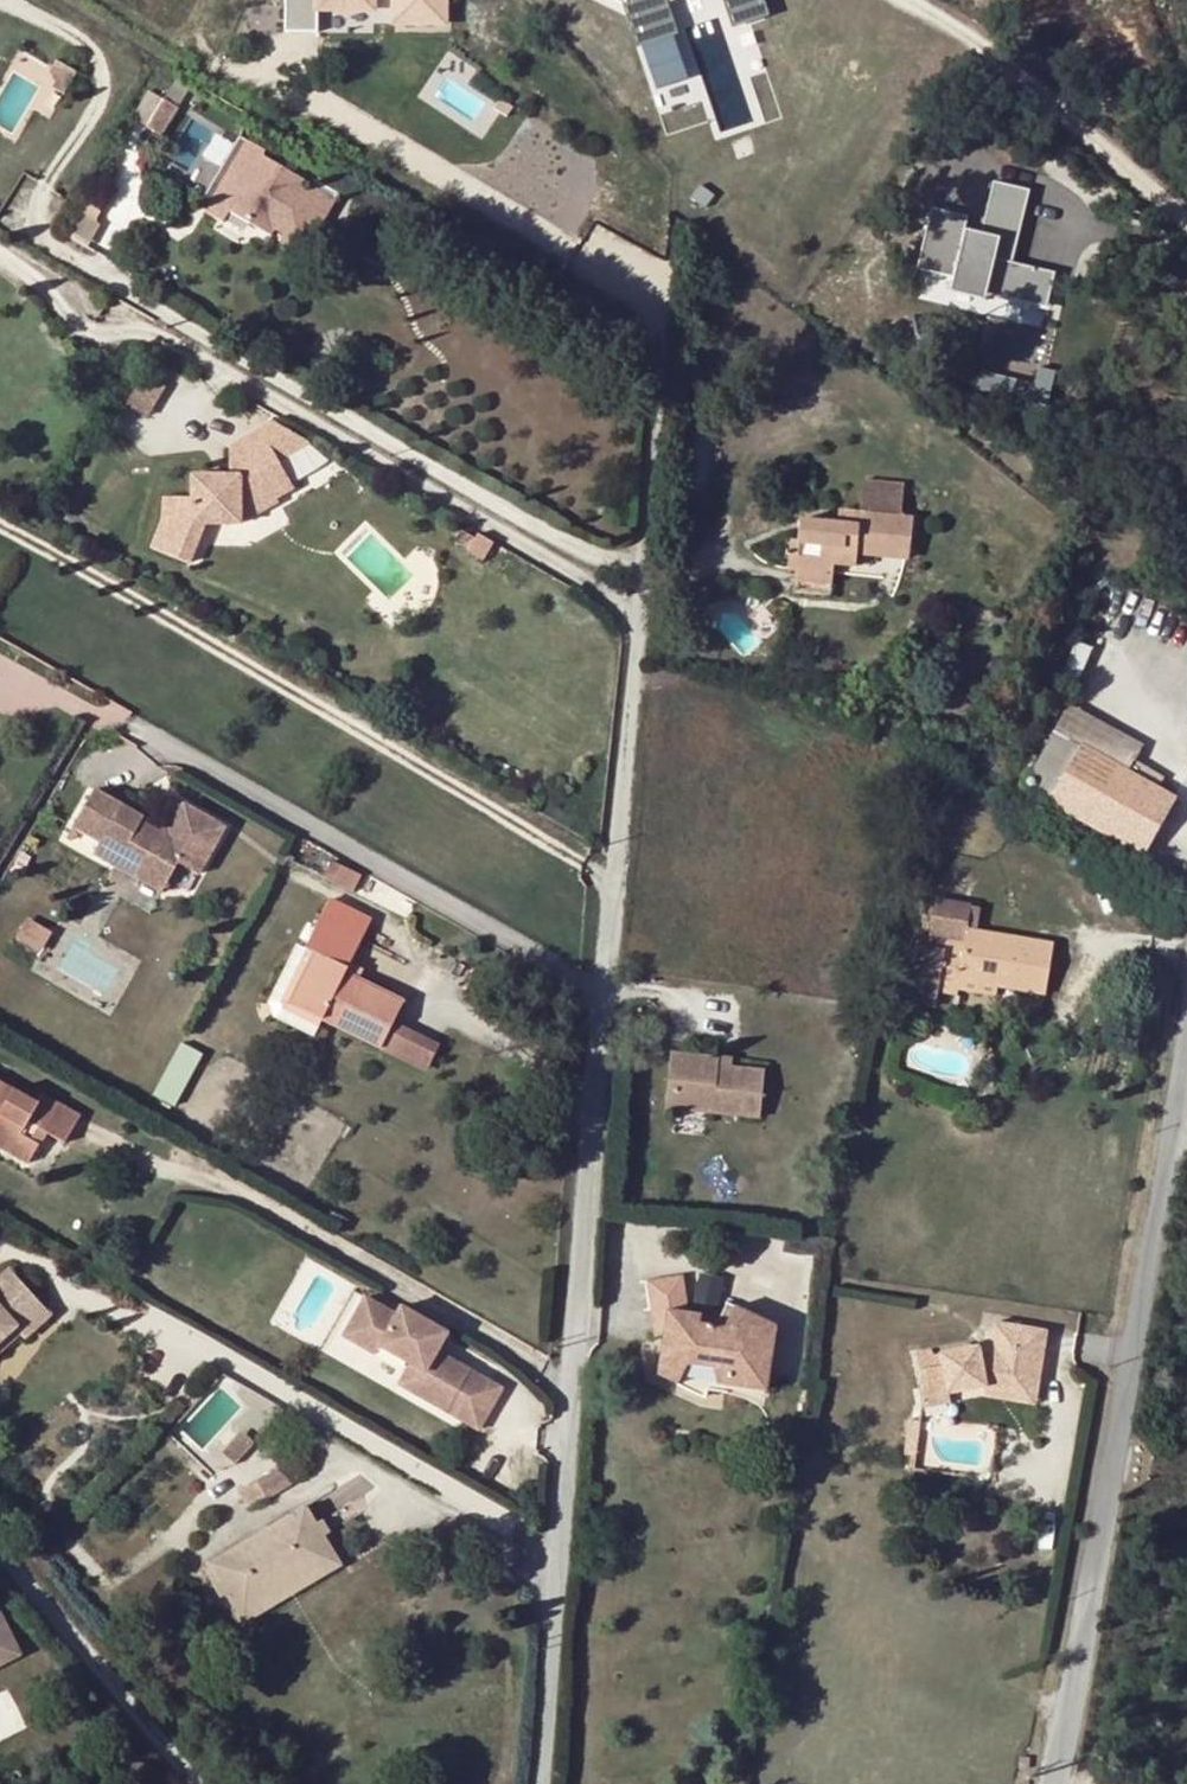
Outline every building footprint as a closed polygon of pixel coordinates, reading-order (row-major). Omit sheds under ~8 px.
[(337,43),(328,17),(321,20),(315,4),(294,11),(290,0),(268,9),(257,12),(270,53),(311,39),(315,50),(337,43)] [(290,0),(266,0),(265,0),(268,9),(290,0)] [(765,0),(628,0),(651,80),(663,84),(691,76),(677,28),(722,16),(739,22),(769,13),(765,0)] [(161,134),(177,107),(149,90),(132,117),(161,134)] [(230,212),(269,236),(300,254),(336,195),(314,181),(307,193),(298,188),(303,180),(261,155),(264,150),(239,135),(195,205),(223,223),(230,212)] [(1057,268),(1016,258),(1033,184),(994,176),(984,219),(930,207),(916,270),(944,276),(938,299),(1044,323),(1057,268)] [(89,245),(101,224),(77,211),(65,232),(89,245)] [(120,401),(126,404),(143,374),(137,371),(120,401)] [(143,374),(126,404),(148,416),(164,386),(143,374)] [(194,473),(194,478),(239,504),(273,488),(277,496),(298,487),(281,458),(311,440),(275,420),(231,444),(233,472),(194,473)] [(239,504),(194,478),(196,493),(166,494),(169,515),(154,546),(187,560),(205,520),(240,518),(238,505),(239,504)] [(860,513),(901,517),(904,483),(864,478),(860,513)] [(239,504),(253,512),(280,501),(277,496),(273,488),(239,504)] [(240,518),(253,512),(239,504),(238,505),(240,518)] [(857,544),(910,549),(912,518),(901,517),(860,513),(840,511),(838,524),(800,520),(798,543),(790,542),(787,572),(796,572),(832,575),(834,564),(854,566),(855,554),(857,544)] [(460,529),(454,541),(469,549),(476,538),(460,529)] [(909,559),(910,549),(857,544),(855,554),(909,559)] [(831,586),(832,575),(796,572),(795,583),(831,586)] [(1022,786),(1142,854),(1174,800),(1156,790),(1125,772),(1054,732),(1022,786)] [(1125,772),(1156,790),(1161,781),(1131,762),(1125,772)] [(92,788),(71,826),(100,842),(93,854),(116,867),(123,855),(168,881),(178,863),(199,875),(226,827),(184,803),(168,831),(92,788)] [(123,855),(116,867),(162,893),(168,881),(123,855)] [(362,876),(335,862),(326,878),(354,893),(362,876)] [(367,920),(329,900),(305,947),(314,951),(288,998),(381,1047),(404,1002),(346,972),(363,939),(359,937),(367,920)] [(961,981),(999,988),(1046,996),(1054,944),(969,930),(966,946),(948,942),(939,995),(958,998),(959,993),(961,981)] [(997,999),(999,988),(961,981),(959,993),(997,999)] [(181,1040),(158,1093),(179,1102),(202,1048),(181,1040)] [(669,1053),(664,1108),(758,1118),(763,1071),(730,1068),(717,1067),(717,1058),(669,1053)] [(717,1058),(717,1067),(730,1068),(731,1059),(717,1058)] [(46,1131),(64,1142),(78,1118),(43,1097),(38,1105),(0,1083),(0,1146),(28,1163),(39,1144),(31,1139),(38,1127),(46,1131)] [(39,1144),(46,1131),(38,1127),(31,1139),(39,1144)] [(42,1304),(8,1266),(0,1273),(0,1341),(42,1304)] [(668,1311),(689,1314),(683,1277),(645,1282),(653,1340),(663,1339),(668,1311)] [(0,1341),(0,1351),(19,1334),(25,1341),(53,1316),(42,1304),(0,1341)] [(727,1373),(727,1387),(767,1392),(776,1327),(733,1309),(724,1328),(700,1325),(690,1324),(689,1314),(668,1311),(663,1339),(657,1372),(658,1377),(677,1385),(689,1366),(713,1370),(727,1373)] [(690,1324),(700,1325),(702,1316),(689,1314),(690,1324)] [(947,1390),(987,1385),(1013,1388),(1013,1385),(1037,1389),(1046,1332),(995,1323),(992,1345),(977,1343),(976,1347),(916,1356),(920,1395),(947,1390)] [(370,1335),(352,1366),(384,1384),(414,1402),(402,1422),(482,1468),(506,1427),(441,1390),(452,1371),(405,1344),(401,1353),(370,1335)] [(352,1366),(348,1374),(380,1392),(384,1384),(352,1366)] [(716,1385),(727,1387),(727,1373),(713,1370),(716,1385)] [(987,1385),(985,1396),(1034,1403),(1037,1389),(1013,1385),(1013,1388),(987,1385)] [(920,1395),(922,1409),(950,1404),(947,1390),(920,1395)] [(241,1430),(221,1452),(235,1465),(255,1443),(241,1430)] [(906,1437),(903,1455),(915,1456),(918,1438),(906,1437)] [(279,1466),(254,1482),(255,1483),(265,1499),(266,1501),(291,1485),(279,1466)] [(238,1493),(248,1509),(265,1499),(255,1483),(238,1493)] [(207,1566),(216,1584),(222,1581),(240,1613),(332,1558),(312,1526),(318,1524),(308,1507),(207,1566)] [(222,1581),(216,1584),(242,1627),(344,1567),(318,1524),(312,1526),(332,1558),(240,1613),(222,1581)] [(19,1655),(0,1615),(0,1665),(19,1655)] [(1019,1769),(1029,1770),(1029,1757),(1019,1757),(1019,1769)]
